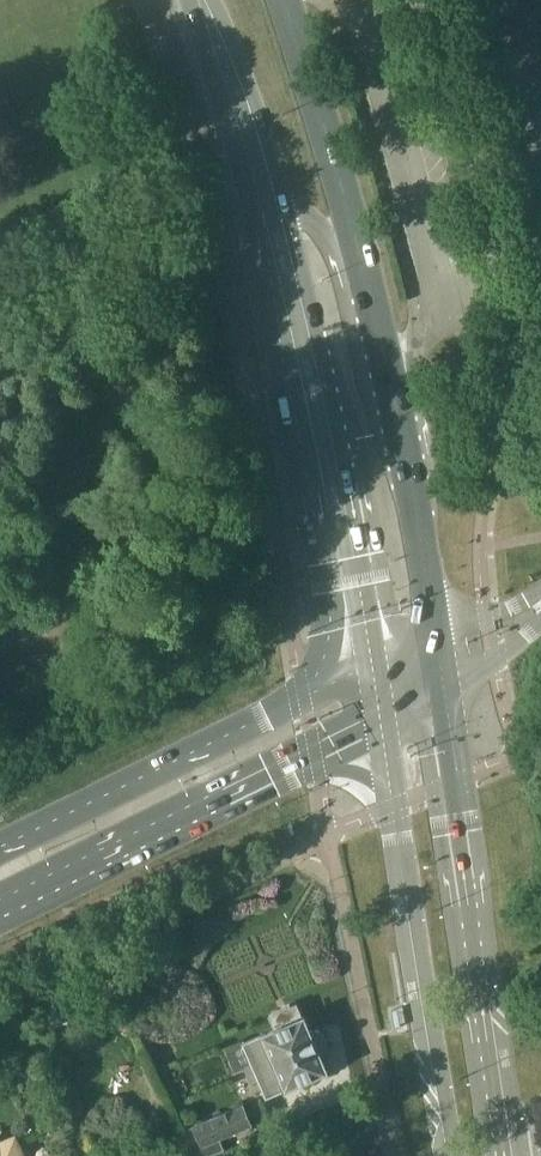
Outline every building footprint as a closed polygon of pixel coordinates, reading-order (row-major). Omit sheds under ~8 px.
[(169,255),(173,265),(183,261),(179,251),(169,255)] [(20,539),(31,539),(32,521),(21,521),(20,539)] [(99,991),(93,979),(79,987),(84,999),(99,991)] [(327,1070),(321,1057),(323,1056),(324,1055),(326,1053),(327,1052),(327,1050),(328,1049),(328,1047),(328,1045),(335,1042),(330,1032),(323,1035),(321,1033),(318,1032),(317,1031),(314,1031),(313,1031),(310,1031),(304,1016),(302,1017),(296,1005),(288,1008),(287,1005),(278,1009),(279,1012),(272,1014),(278,1028),(246,1041),(254,1062),(247,1065),(254,1081),(261,1078),(269,1095),(327,1070)] [(220,1139),(253,1125),(243,1103),(194,1124),(194,1126),(184,1130),(196,1155),(206,1155),(224,1148),(220,1139)] [(265,1136),(277,1132),(272,1118),(260,1123),(262,1130),(265,1136)] [(13,1144),(0,1150),(0,1155),(18,1155),(13,1144)]
